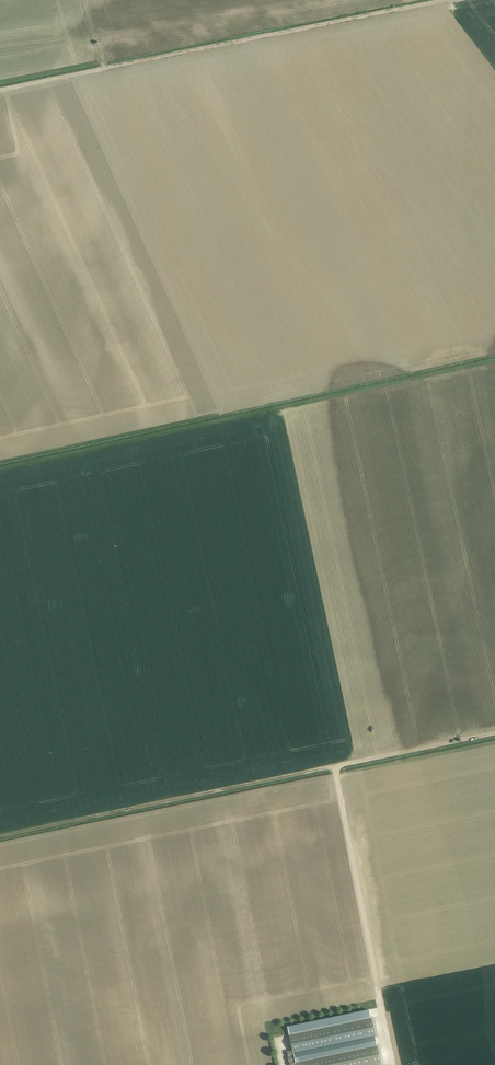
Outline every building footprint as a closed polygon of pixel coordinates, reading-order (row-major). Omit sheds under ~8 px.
[(384,1064),(380,1044),(317,1057),(316,1056),(295,1061),(294,1056),(315,1051),(378,1037),(374,1017),(311,1030),(311,1029),(288,1034),(292,1051),(287,1052),(289,1064),(380,1064),(384,1064)]
